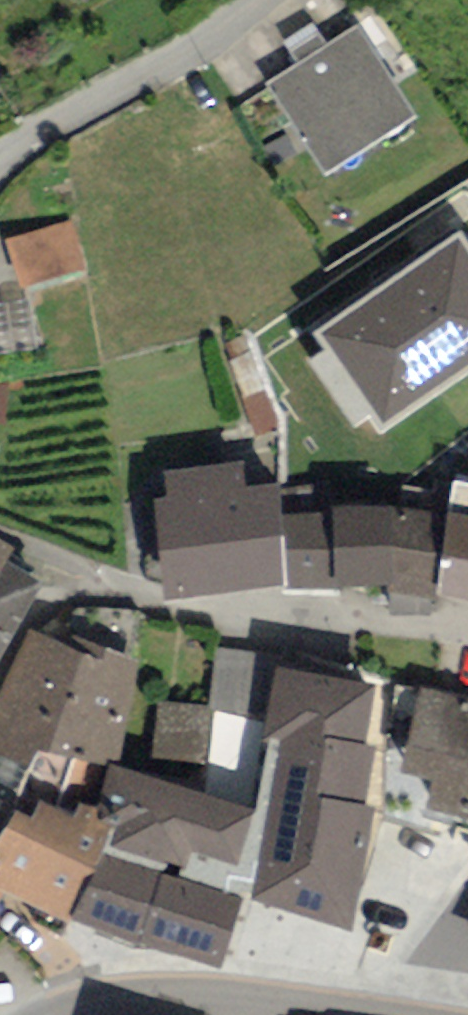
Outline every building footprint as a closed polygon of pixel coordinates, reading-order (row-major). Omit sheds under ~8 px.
[(298,65),(327,45),(312,22),(282,42),(298,65)] [(298,65),(267,84),(325,177),(417,120),(359,26),(327,45),(298,65)] [(75,219),(4,238),(19,292),(90,272),(75,219)] [(314,331),(327,351),(311,362),(354,425),(370,415),(383,435),(467,377),(467,241),(461,231),(314,331)] [(0,300),(0,356),(36,350),(27,295),(0,300)] [(243,462),(162,473),(166,495),(154,497),(162,602),(284,586),(280,515),(278,484),(246,489),(243,462)] [(454,484),(449,511),(432,596),(467,603),(467,487),(454,484)] [(334,503),(334,511),(337,590),(392,587),(398,505),(334,503)] [(449,511),(398,505),(392,587),(392,595),(432,596),(449,511)] [(334,511),(280,515),(284,586),(283,591),(337,590),(334,511)] [(41,581),(4,562),(16,547),(0,539),(0,653),(41,581)] [(76,637),(69,648),(31,627),(0,694),(0,786),(24,799),(17,812),(31,819),(39,799),(55,808),(76,758),(110,765),(119,768),(140,661),(76,637)] [(113,825),(69,921),(220,968),(241,901),(351,934),(376,807),(363,803),(380,745),(364,742),(379,682),(278,667),(262,739),(270,740),(255,810),(205,795),(151,778),(119,768),(110,765),(96,808),(93,820),(113,825)] [(420,686),(395,771),(433,779),(426,806),(467,818),(467,699),(420,686)] [(212,707),(156,703),(151,778),(205,795),(212,707)] [(55,808),(39,799),(31,819),(17,812),(0,839),(0,891),(6,894),(69,921),(113,825),(93,820),(96,808),(110,765),(76,758),(55,808)] [(17,812),(24,799),(0,786),(0,839),(17,812)]
